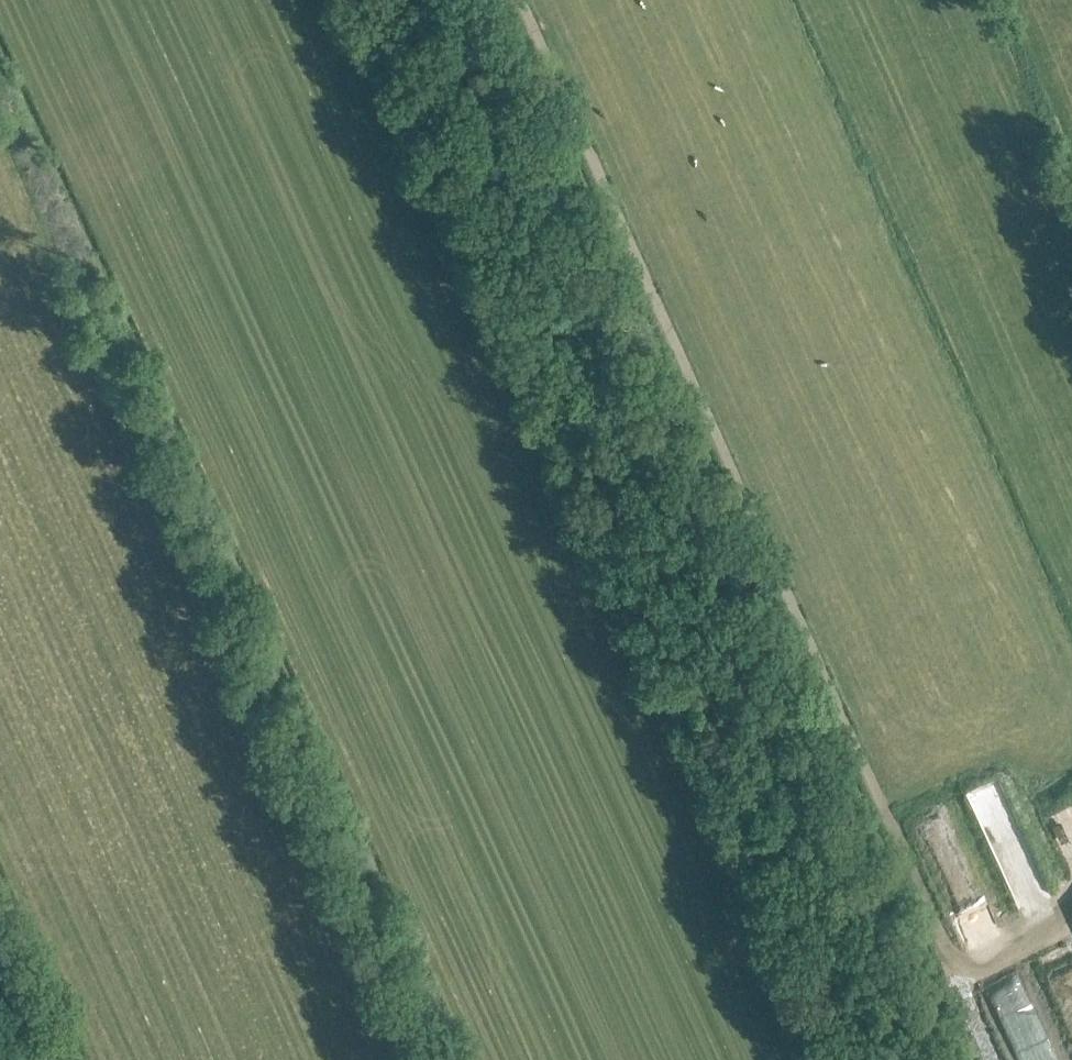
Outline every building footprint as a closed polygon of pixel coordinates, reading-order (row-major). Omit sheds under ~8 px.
[(946,909),(963,916),(969,902),(952,895),(946,909)]
